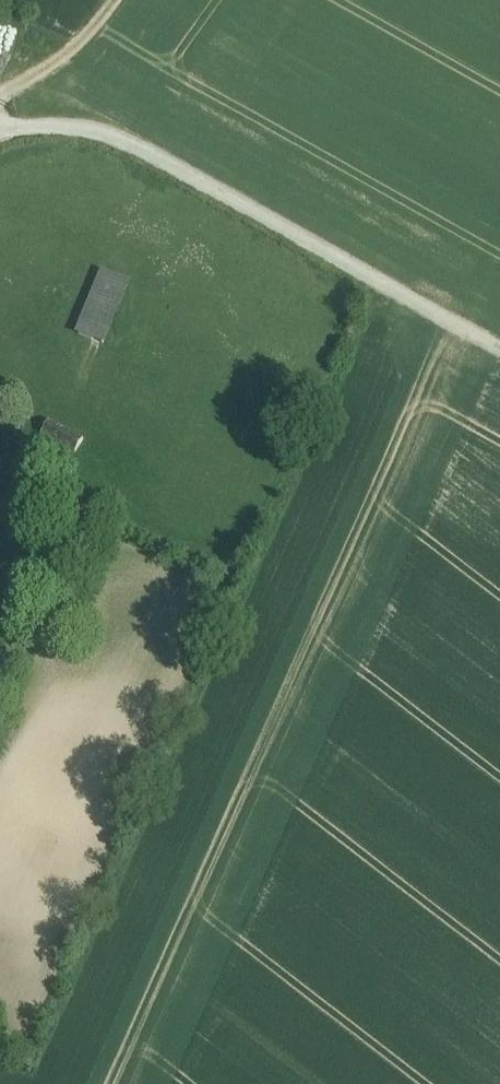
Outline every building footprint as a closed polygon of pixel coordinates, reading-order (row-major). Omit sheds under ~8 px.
[(128,283),(103,274),(79,334),(103,344),(128,283)]
